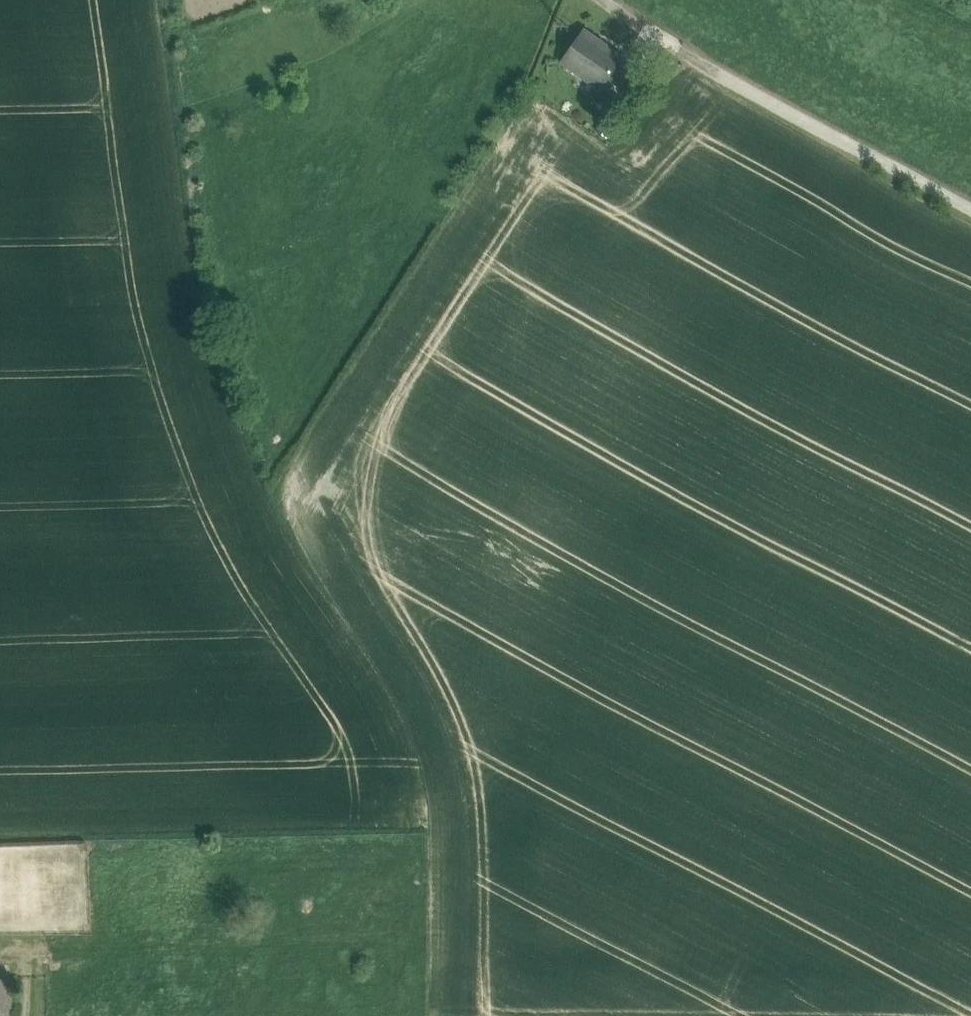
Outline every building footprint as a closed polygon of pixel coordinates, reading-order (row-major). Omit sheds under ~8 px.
[(624,57),(585,30),(563,60),(601,88),(602,88),(610,76),(624,57)] [(602,88),(601,88),(594,98),(614,112),(630,90),(610,76),(602,88)] [(0,975),(0,1015),(17,1015),(15,974),(0,975)]
